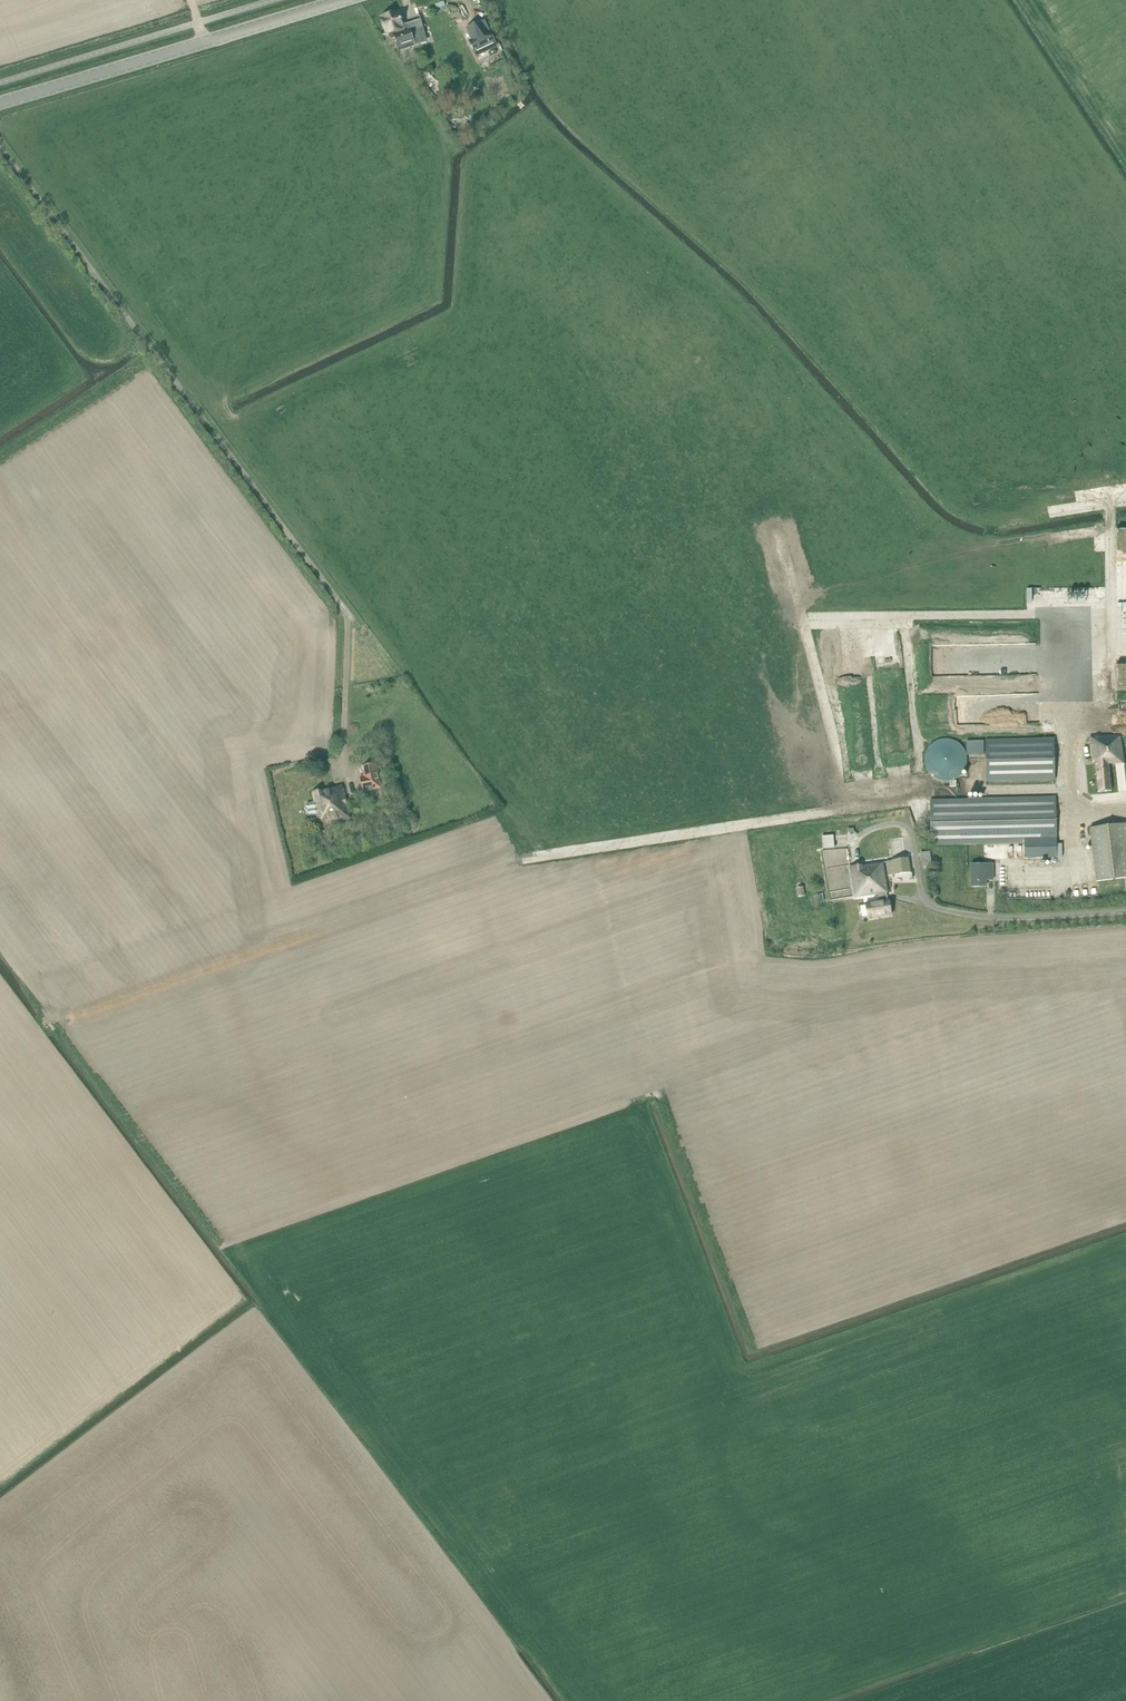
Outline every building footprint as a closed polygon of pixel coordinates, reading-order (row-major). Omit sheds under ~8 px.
[(397,12),(383,16),(386,24),(384,25),(385,26),(386,26),(389,33),(390,37),(397,35),(401,47),(402,50),(427,42),(422,27),(423,27),(423,25),(409,30),(405,31),(403,23),(402,21),(403,20),(402,19),(401,19),(399,13),(397,14),(397,12)] [(476,55),(497,45),(491,33),(487,35),(481,22),(469,28),(474,40),(470,42),(476,55)] [(1112,758),(1113,765),(1124,763),(1121,735),(1091,739),(1093,762),(1094,762),(1095,764),(1101,764),(1101,760),(1112,758)] [(924,757),(924,761),(925,764),(925,767),(927,771),(929,773),(931,776),(934,778),(937,780),(940,781),(943,781),(947,781),(950,781),(953,780),(956,779),(960,776),(962,774),(964,772),(965,769),(967,766),(967,762),(967,759),(967,755),(966,752),(964,749),(963,746),(960,744),(958,742),(955,740),(951,739),(948,738),(945,738),(941,739),(938,740),(935,741),(932,743),(930,745),(928,748),(926,751),(925,754),(924,757)] [(1055,738),(986,739),(986,780),(1055,779),(1055,738)] [(1108,765),(1113,765),(1112,758),(1101,760),(1101,764),(1095,764),(1098,792),(1111,791),(1108,765)] [(364,777),(361,778),(363,791),(381,788),(378,775),(383,774),(381,766),(377,767),(376,764),(362,767),(364,777)] [(316,816),(317,818),(318,825),(350,818),(344,788),(334,790),(334,788),(313,792),(315,802),(307,804),(310,817),(316,816)] [(1056,797),(930,799),(931,846),(1024,844),(1024,858),(1057,858),(1056,797)] [(1089,828),(1096,881),(1125,877),(1125,825),(1125,823),(1089,828)] [(823,848),(835,847),(834,835),(822,836),(823,848)] [(930,852),(921,853),(923,866),(932,865),(930,852)] [(909,858),(885,862),(887,876),(911,873),(909,858)] [(888,902),(887,895),(888,894),(883,863),(850,868),(855,899),(879,895),(880,903),(865,905),(867,918),(891,915),(889,902),(888,902)] [(994,863),(971,864),(971,887),(987,886),(986,881),(995,880),(994,863)] [(804,888),(796,889),(798,897),(805,896),(804,888)] [(822,893),(813,895),(814,903),(824,901),(822,893)]
